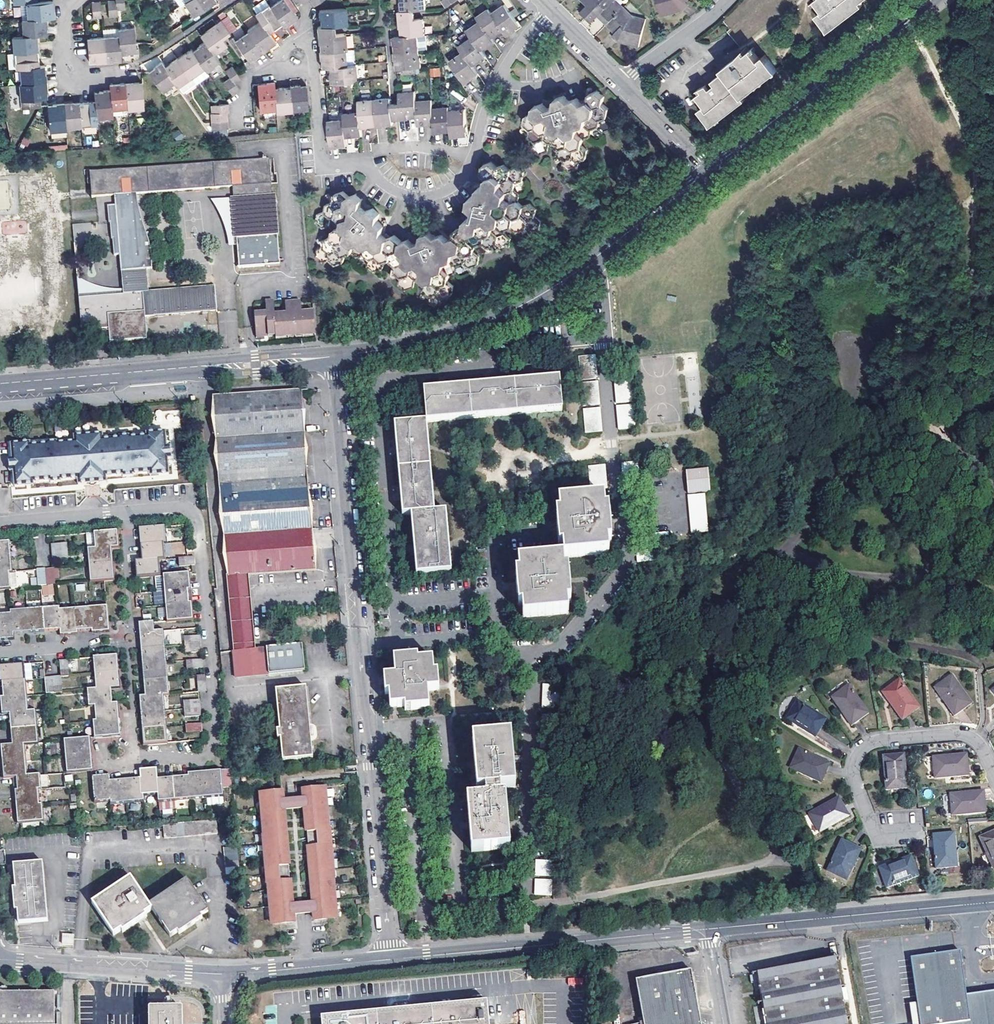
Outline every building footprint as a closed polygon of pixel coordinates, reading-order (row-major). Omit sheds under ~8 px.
[(47,18),(54,17),(54,14),(53,1),(38,2),(37,0),(14,0),(14,4),(10,5),(11,21),(22,20),(47,18)] [(115,0),(108,1),(109,17),(117,16),(116,10),(115,0)] [(116,10),(125,9),(124,0),(115,0),(116,10)] [(184,2),(193,15),(214,0),(187,0),(184,2)] [(260,21),(269,33),(279,25),(281,24),(270,7),(265,0),(261,0),(251,8),(260,21)] [(281,24),(283,26),(288,23),(288,24),(295,19),(297,18),(285,0),(279,0),(270,7),(281,24)] [(403,12),(414,11),(426,10),(425,0),(402,0),(403,12)] [(589,2),(587,5),(579,13),(585,18),(603,0),(587,0),(589,2)] [(609,21),(622,8),(614,0),(603,0),(585,18),(590,23),(598,15),(600,13),(609,21)] [(685,3),(683,0),(657,0),(661,16),(682,11),(688,5),(685,3)] [(817,14),(829,31),(863,6),(860,2),(863,0),(815,0),(814,1),(817,5),(821,11),(817,14)] [(101,2),(92,2),(94,18),(102,17),(101,2)] [(505,5),(492,14),(504,30),(507,34),(518,27),(520,25),(505,5)] [(630,16),(646,20),(647,18),(631,14),(624,6),(622,8),(630,16)] [(346,8),(319,10),(319,14),(319,18),(321,18),(321,27),(334,26),(347,25),(346,8)] [(638,45),(646,20),(630,16),(622,8),(609,21),(608,22),(614,28),(615,28),(618,30),(615,33),(612,36),(618,42),(634,46),(635,44),(638,45)] [(478,17),(481,22),(493,39),(499,34),(504,30),(492,14),(489,9),(478,17)] [(414,11),(403,12),(400,12),(401,21),(415,19),(414,11)] [(598,15),(607,23),(608,22),(609,21),(600,13),(598,15)] [(228,16),(222,20),(230,33),(236,28),(228,16)] [(103,18),(104,25),(116,24),(115,17),(103,18)] [(47,20),(47,18),(22,20),(24,35),(37,34),(47,33),(46,27),(47,27),(47,20)] [(402,36),(417,35),(425,34),(423,19),(415,19),(401,21),(402,36)] [(230,33),(222,20),(214,26),(222,38),(230,33)] [(249,32),(262,51),(273,43),(275,42),(269,33),(260,21),(247,30),(249,32)] [(481,22),(468,32),(473,38),(482,51),(493,43),(495,42),(493,39),(481,22)] [(606,24),(615,33),(618,30),(615,28),(614,28),(608,22),(607,23),(606,24)] [(222,38),(214,26),(200,35),(205,41),(214,55),(227,45),(222,38)] [(335,31),(334,26),(321,27),(319,27),(319,33),(319,36),(335,35),(335,31)] [(118,30),(120,54),(128,54),(128,52),(137,51),(135,28),(118,30)] [(118,30),(103,31),(104,37),(106,60),(118,59),(121,59),(120,54),(118,30)] [(249,32),(236,41),(249,60),(260,53),(262,51),(249,32)] [(15,52),(38,50),(37,37),(37,34),(24,35),(13,36),(15,52)] [(321,52),(345,50),(347,49),(346,34),(335,35),(319,36),(320,43),(321,52)] [(396,52),(418,50),(417,35),(402,36),(395,37),(396,50),(396,52)] [(87,39),(89,62),(102,61),(106,60),(104,37),(87,39)] [(473,67),(486,57),(482,51),(473,38),(459,47),(463,54),(473,67)] [(201,47),(193,51),(205,68),(207,72),(215,66),(214,65),(219,62),(214,55),(205,41),(200,45),(201,47)] [(711,127),(746,100),(743,97),(778,71),(765,55),(759,59),(755,53),(752,49),(748,51),(746,48),(737,57),(738,59),(734,63),(729,66),(728,64),(721,69),(724,73),(712,82),(713,84),(715,86),(709,90),(706,86),(697,89),(699,93),(697,95),(699,99),(704,106),(699,110),(711,127)] [(191,49),(178,57),(192,77),(205,68),(193,51),(191,49)] [(16,68),(21,68),(40,66),(39,53),(38,50),(15,52),(16,68)] [(322,68),(328,67),(346,66),(345,50),(321,52),(322,65),(322,68)] [(397,67),(397,69),(421,67),(420,58),(419,58),(418,50),(396,52),(395,52),(395,60),(397,60),(397,67)] [(9,69),(16,68),(15,52),(8,53),(9,69)] [(450,63),(465,85),(479,76),(473,67),(463,54),(450,63)] [(178,57),(165,66),(175,82),(178,86),(192,77),(178,57)] [(738,59),(737,57),(728,64),(729,66),(734,63),(738,59)] [(170,85),(175,82),(165,66),(161,61),(156,65),(156,66),(149,72),(162,92),(171,86),(170,85)] [(21,68),(23,83),(46,81),(44,68),(44,65),(40,66),(21,68)] [(330,81),(330,84),(357,81),(356,65),(346,66),(328,67),(330,81)] [(241,79),(232,66),(225,70),(230,78),(234,84),(241,79)] [(429,69),(430,77),(441,76),(440,68),(429,69)] [(232,95),(239,91),(234,84),(230,78),(223,82),(232,95)] [(46,81),(23,83),(20,83),(22,107),(41,105),(40,98),(47,97),(46,84),(46,81)] [(712,82),(706,86),(709,90),(715,86),(713,84),(712,82)] [(145,110),(142,83),(139,83),(126,84),(128,108),(128,111),(145,110)] [(275,89),(275,83),(262,84),(258,84),(260,110),(276,109),(275,89)] [(112,110),(128,108),(126,84),(113,85),(110,85),(110,90),(112,110)] [(290,86),(290,88),(292,111),(309,110),(307,86),(300,87),(300,85),(293,86),(290,86)] [(278,88),(275,89),(276,109),(277,112),(292,111),(290,88),(278,88)] [(112,118),(112,110),(110,90),(103,90),(103,91),(97,92),(94,92),(95,101),(97,119),(112,118)] [(399,92),(400,103),(401,118),(405,118),(417,117),(416,102),(415,91),(399,92)] [(549,144),(555,142),(559,146),(558,153),(564,158),(563,165),(569,171),(577,168),(578,161),(586,159),(587,150),(582,145),(583,139),(590,136),(591,128),(598,127),(603,131),(611,129),(612,121),(607,116),(609,108),(603,103),(604,97),(598,91),(589,94),(588,101),(582,103),(576,98),(570,101),(564,96),(556,99),(555,106),(552,107),(549,108),(543,103),(535,106),(533,113),(526,116),(525,125),(530,129),(529,136),(534,142),(533,149),(540,154),(548,151),(549,144)] [(390,98),(374,99),(377,126),(390,125),(393,124),(392,119),(391,104),(390,98)] [(358,101),(360,112),(361,128),(368,128),(368,127),(374,126),(377,126),(374,99),(358,101)] [(79,102),(81,126),(97,124),(97,119),(95,101),(83,102),(79,102)] [(431,101),(416,102),(417,117),(418,125),(431,124),(433,124),(432,110),(431,101)] [(64,104),(66,127),(81,126),(79,102),(67,103),(64,104)] [(391,104),(392,119),(397,119),(401,118),(400,103),(395,104),(391,104)] [(51,105),(48,105),(50,131),(66,130),(66,127),(64,104),(51,105)] [(213,105),(214,113),(226,112),(229,112),(228,104),(213,105)] [(432,110),(433,124),(434,132),(447,131),(450,131),(448,111),(448,108),(432,110)] [(465,109),(448,111),(450,131),(451,136),(465,135),(467,135),(465,109)] [(211,113),(212,121),(227,120),(226,112),(214,113),(211,113)] [(344,113),(344,119),(346,137),(362,136),(361,128),(360,112),(344,113)] [(346,137),(344,119),(328,121),(330,147),(344,146),(347,146),(346,137)] [(227,120),(212,121),(212,130),(228,128),(227,120)] [(132,195),(232,187),(237,187),(238,198),(233,199),(236,238),(275,236),(274,227),(277,227),(275,204),(273,204),(270,159),(266,159),(266,157),(262,157),(263,160),(90,173),(92,198),(97,197),(115,196),(123,195),(132,195)] [(317,256),(323,261),(330,259),(335,264),(344,261),(345,254),(352,253),(357,256),(364,255),(368,258),(368,266),(374,271),(382,269),(384,261),(390,260),(395,265),(394,272),(400,277),(399,284),(405,290),(413,288),(415,280),(420,279),(425,283),(424,289),(430,295),(429,301),(435,307),(443,304),(444,297),(452,294),(451,287),(447,280),(448,275),(456,272),(457,265),(463,263),(468,267),(477,265),(478,256),(473,251),(474,245),(482,242),(487,247),(495,244),(501,250),(509,247),(510,238),(505,234),(506,228),(512,225),(518,230),(525,228),(531,233),(539,230),(540,221),(535,216),(536,210),(530,204),(523,206),(518,202),(519,195),(514,189),(515,183),(522,181),(523,173),(517,167),(510,169),(505,165),(497,167),(492,162),(483,165),(482,173),(487,178),(486,185),(479,187),(477,194),(470,197),(469,205),(474,210),(474,213),(473,217),(466,219),(465,226),(456,229),(455,237),(451,238),(448,239),(443,235),(436,236),(430,232),(422,234),(420,242),(414,243),(408,239),(401,241),(394,235),(387,237),(382,233),(383,226),(378,221),(379,214),(373,208),(366,211),(363,208),(361,207),(362,199),(356,194),(349,196),(343,191),(335,194),(334,201),(326,204),(325,211),(318,214),(317,222),(323,227),(330,225),(335,230),(334,235),(326,238),(325,245),(318,248),(317,256)] [(123,195),(115,196),(115,206),(123,205),(123,195)] [(132,195),(123,195),(123,205),(129,271),(145,270),(147,270),(142,213),(134,214),(132,195)] [(145,270),(129,271),(123,205),(115,206),(108,207),(109,224),(110,224),(111,240),(112,240),(114,256),(119,256),(121,272),(122,272),(124,295),(79,299),(82,331),(109,329),(110,342),(147,339),(145,317),(217,312),(215,287),(147,293),(145,270)] [(237,252),(238,268),(242,268),(283,264),(282,249),(279,249),(237,252)] [(267,315),(254,316),(256,336),(276,334),(274,315),(274,312),(273,300),(265,301),(266,313),(267,315)] [(302,315),(301,312),(300,301),(293,302),(295,335),(315,333),(313,314),(302,315)] [(295,335),(293,302),(285,302),(286,312),(286,315),(274,315),(276,334),(276,336),(295,335)] [(593,356),(578,357),(579,380),(595,379),(593,356)] [(419,391),(423,423),(558,410),(556,378),(534,380),(488,385),(442,389),(419,391)] [(629,379),(613,381),(615,404),(630,403),(629,379)] [(595,382),(580,383),(581,407),(597,406),(595,382)] [(212,398),(216,441),(305,434),(302,401),(301,391),(212,398)] [(631,406),(615,407),(617,431),(633,429),(631,406)] [(598,408),(582,410),(584,433),(600,432),(598,408)] [(400,517),(408,516),(431,514),(423,423),(391,426),(394,451),(398,496),(400,517)] [(118,439),(101,441),(101,435),(72,437),(73,443),(56,445),(55,443),(48,444),(45,444),(45,446),(30,447),(21,448),(21,445),(11,446),(13,461),(9,462),(10,473),(14,472),(15,488),(25,487),(25,484),(33,484),(49,482),(49,484),(59,483),(59,481),(76,480),(77,486),(105,483),(104,477),(121,476),(121,477),(132,476),(132,475),(149,473),(157,472),(158,475),(168,474),(166,459),(170,458),(169,447),(165,447),(164,432),(154,433),(154,436),(146,437),(128,438),(128,437),(118,438),(118,439)] [(216,441),(221,496),(309,488),(308,476),(306,450),(305,434),(216,441)] [(637,486),(635,463),(620,464),(622,487),(637,486)] [(602,465),(587,467),(589,490),(604,489),(602,465)] [(684,471),(685,485),(685,494),(708,492),(707,483),(706,469),(684,471)] [(222,507),(224,536),(312,528),(311,509),(309,488),(221,496),(222,507)] [(702,494),(686,495),(689,535),(704,534),(702,494)] [(609,542),(606,509),(602,509),(601,497),(555,502),(556,513),(553,514),(554,526),(558,558),(561,558),(606,554),(605,543),(609,542)] [(646,508),(630,509),(631,518),(647,516),(646,508)] [(431,514),(408,516),(411,547),(413,576),(449,572),(443,512),(431,514)] [(647,520),(631,522),(632,530),(647,528),(647,520)] [(140,545),(163,543),(166,543),(165,527),(138,529),(139,542),(140,545)] [(229,587),(235,651),(254,649),(247,575),(316,569),(312,528),(224,536),(229,587)] [(94,533),(95,549),(111,548),(118,547),(117,534),(117,531),(94,533)] [(648,533),(632,534),(633,542),(649,541),(648,533)] [(11,559),(9,542),(0,543),(0,559),(11,559)] [(52,545),(52,553),(68,551),(67,543),(52,545)] [(141,558),(141,561),(158,559),(165,559),(163,543),(140,545),(141,558)] [(88,550),(89,566),(112,565),(111,552),(111,548),(95,549),(88,550)] [(68,559),(68,551),(52,553),(53,561),(68,559)] [(187,557),(178,558),(179,566),(194,565),(193,557),(187,557)] [(558,558),(516,562),(517,574),(513,574),(514,586),(516,607),(520,607),(521,618),(567,614),(566,603),(569,602),(566,569),(563,569),(561,558),(558,558)] [(10,573),(12,573),(11,559),(0,559),(0,573),(10,573)] [(136,577),(138,577),(159,576),(158,559),(141,561),(135,561),(136,574),(136,577)] [(89,566),(90,582),(113,580),(112,568),(112,565),(89,566)] [(53,570),(45,570),(46,586),(55,585),(53,570)] [(17,588),(15,572),(12,573),(10,573),(0,573),(0,589),(17,588)] [(163,592),(190,589),(189,576),(188,573),(162,575),(163,592)] [(163,592),(165,606),(191,603),(190,593),(190,589),(163,592)] [(165,606),(163,592),(155,592),(156,607),(165,606)] [(144,593),(135,594),(136,603),(145,602),(144,593)] [(165,606),(166,622),(192,620),(191,606),(191,603),(165,606)] [(106,607),(90,608),(92,631),(92,633),(104,632),(108,632),(106,607)] [(42,609),(44,632),(57,631),(60,631),(59,610),(58,608),(42,609)] [(75,609),(76,632),(88,631),(92,631),(90,608),(75,609)] [(42,609),(26,610),(28,633),(41,632),(44,632),(42,609)] [(75,609),(59,610),(60,631),(61,636),(73,635),(77,635),(76,632),(75,609)] [(11,614),(13,634),(26,633),(28,633),(26,610),(11,611),(11,614)] [(0,615),(0,641),(11,640),(13,640),(13,634),(11,614),(0,615)] [(139,633),(153,632),(153,623),(138,624),(139,633)] [(180,629),(165,630),(166,644),(181,643),(180,629)] [(141,649),(164,647),(162,631),(153,632),(139,633),(140,645),(141,649)] [(184,637),(184,645),(200,644),(199,636),(184,637)] [(200,652),(200,644),(184,645),(185,653),(200,652)] [(302,645),(254,649),(235,651),(237,677),(305,671),(302,645)] [(142,661),(142,664),(165,662),(164,647),(141,649),(142,661)] [(93,658),(94,674),(117,672),(116,659),(116,656),(93,658)] [(415,659),(391,661),(393,678),(382,679),(382,682),(383,696),(387,696),(388,709),(395,709),(403,708),(403,712),(427,709),(426,692),(437,691),(435,674),(432,674),(430,661),(416,662),(415,659)] [(69,676),(67,660),(59,661),(61,677),(69,676)] [(201,660),(186,661),(187,669),(202,668),(201,660)] [(143,681),(167,679),(165,662),(142,664),(143,677),(143,681)] [(34,677),(43,676),(43,663),(33,663),(34,677)] [(2,682),(25,680),(24,664),(0,666),(0,682),(2,682)] [(94,674),(96,690),(110,689),(119,688),(118,675),(117,672),(94,674)] [(196,676),(198,692),(206,691),(205,676),(202,676),(196,676)] [(53,677),(44,678),(46,694),(54,693),(53,677)] [(53,677),(54,693),(62,693),(61,677),(53,677)] [(144,694),(145,697),(162,695),(168,695),(167,679),(143,681),(144,694)] [(3,695),(3,698),(26,696),(25,680),(2,682),(3,695)] [(953,682),(937,694),(955,720),(972,709),(953,682)] [(902,686),(886,698),(890,702),(905,723),(921,712),(902,686)] [(89,706),(94,706),(112,704),(110,691),(110,689),(96,690),(87,691),(89,706)] [(306,689),(276,691),(279,731),(277,731),(277,740),(280,739),(282,762),(312,759),(306,689)] [(852,690),(836,701),(842,709),(855,728),(871,716),(852,690)] [(141,713),(164,711),(162,695),(145,697),(139,697),(140,711),(141,713)] [(2,714),(9,713),(27,712),(26,696),(3,698),(0,698),(1,711),(2,714)] [(199,708),(199,700),(183,701),(183,709),(199,708)] [(94,706),(95,721),(118,719),(117,707),(117,704),(112,704),(94,706)] [(199,708),(183,709),(184,718),(200,716),(199,708)] [(796,726),(823,743),(834,726),(805,708),(794,725),(796,726)] [(10,725),(10,729),(36,726),(35,711),(27,712),(9,713),(10,725)] [(142,726),(142,728),(165,727),(164,711),(141,713),(142,726)] [(539,715),(540,731),(555,731),(555,715),(539,715)] [(93,721),(94,738),(120,736),(119,722),(118,719),(95,721),(93,721)] [(201,724),(185,725),(186,733),(201,732),(201,724)] [(23,745),(37,743),(36,726),(10,729),(11,742),(12,745),(23,745)] [(165,727),(142,728),(143,742),(144,745),(166,743),(165,727)] [(476,793),(482,792),(498,790),(515,788),(509,735),(471,739),(473,765),(476,793)] [(64,741),(65,757),(91,755),(90,741),(90,739),(64,741)] [(555,741),(539,741),(539,749),(555,749),(555,741)] [(2,759),(2,763),(25,761),(23,745),(12,745),(1,747),(2,759)] [(810,756),(806,754),(797,773),(826,787),(835,768),(810,756)] [(65,757),(66,773),(92,771),(91,758),(91,755),(65,757)] [(896,757),(885,757),(887,790),(908,788),(906,756),(896,757)] [(969,756),(937,758),(938,778),(971,776),(969,756)] [(3,778),(13,778),(26,776),(25,761),(2,763),(3,775),(3,778)] [(139,770),(140,779),(142,796),(158,795),(156,779),(155,768),(142,770),(139,770)] [(208,772),(204,772),(206,798),(207,805),(222,804),(223,802),(222,788),(232,787),(231,777),(231,770),(208,772)] [(188,777),(191,799),(206,798),(204,772),(191,773),(188,773),(188,777)] [(14,792),(38,790),(40,789),(39,775),(26,776),(13,778),(14,788),(14,792)] [(93,777),(95,803),(111,801),(109,781),(109,775),(95,777),(93,777)] [(173,778),(175,801),(191,799),(188,777),(175,778),(173,778)] [(156,779),(158,795),(159,802),(175,801),(173,778),(170,778),(156,779)] [(125,780),(127,803),(142,802),(142,796),(140,779),(128,779),(125,780)] [(112,781),(109,781),(111,801),(111,804),(127,803),(125,780),(112,781)] [(15,803),(15,807),(39,805),(38,790),(14,792),(15,803)] [(270,917),(271,924),(280,924),(293,923),(292,915),(314,913),(314,920),(329,919),(336,918),(336,912),(335,912),(333,893),(334,893),(333,880),(332,880),(330,861),(331,861),(330,849),(329,849),(327,830),(329,830),(328,817),(326,817),(325,798),(326,798),(325,791),(260,797),(261,804),(262,804),(264,823),(262,823),(264,835),(265,835),(266,854),(265,854),(266,867),(267,867),(269,886),(268,886),(269,898),(270,898),(272,917),(270,917)] [(985,794),(953,796),(955,816),(987,814),(985,794)] [(505,796),(499,796),(483,798),(465,800),(468,825),(471,853),(510,849),(505,796)] [(840,801),(811,816),(821,834),(830,828),(849,818),(840,801)] [(17,824),(43,821),(42,804),(39,805),(15,807),(17,821),(17,824)] [(217,833),(216,821),(163,825),(164,838),(217,833)] [(984,839),(993,864),(993,834),(984,839)] [(956,835),(936,836),(937,849),(939,870),(959,868),(956,835)] [(861,848),(842,841),(831,872),(850,878),(861,848)] [(237,847),(224,848),(226,875),(239,874),(237,847)] [(912,858),(880,867),(886,887),(918,878),(912,858)] [(552,877),(552,861),(537,861),(537,876),(552,877)] [(17,911),(18,923),(47,921),(42,863),(13,865),(15,888),(12,888),(13,899),(14,911),(17,911)] [(208,912),(187,880),(149,905),(130,878),(92,904),(113,935),(121,930),(122,932),(146,916),(145,914),(151,910),(170,937),(177,933),(178,934),(202,919),(201,917),(208,912)] [(552,880),(536,880),(536,896),(552,896),(552,880)] [(62,935),(62,944),(73,945),(73,935),(62,935)] [(918,1023),(993,1023),(993,994),(964,998),(958,953),(909,960),(918,1023)] [(840,964),(761,977),(768,1023),(850,1023),(840,964)] [(641,985),(647,1023),(703,1023),(695,975),(641,985)] [(54,992),(0,993),(0,1023),(54,1023),(54,992)] [(495,1006),(321,1023),(497,1023),(495,1006)] [(150,1011),(150,1023),(181,1023),(181,1011),(150,1011)]
